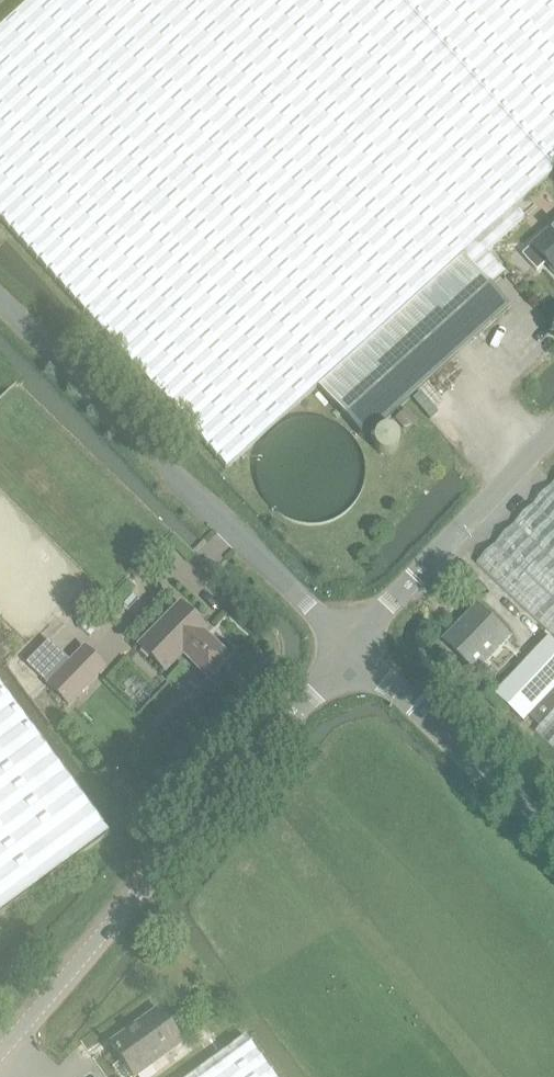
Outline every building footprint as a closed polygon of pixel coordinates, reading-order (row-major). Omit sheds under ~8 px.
[(0,35),(0,219),(227,469),(318,388),(515,210),(514,208),(553,172),(553,168),(399,0),(38,0),(0,35)] [(553,168),(553,0),(399,0),(553,168)] [(525,202),(520,207),(521,214),(529,216),(535,211),(533,204),(525,202)] [(515,210),(318,388),(320,390),(322,392),(365,440),(511,309),(494,291),(495,291),(491,287),(504,274),(499,268),(488,258),(489,257),(486,254),(524,219),(518,212),(517,212),(515,210)] [(524,259),(538,276),(547,268),(553,276),(553,231),(524,259)] [(405,410),(395,419),(407,433),(417,423),(405,410)] [(553,638),(553,485),(553,486),(477,565),(553,638)] [(210,680),(231,659),(195,625),(197,622),(180,606),(140,648),(166,673),(184,655),(210,680)] [(471,667),(504,633),(479,609),(463,625),(465,627),(448,645),(471,667)] [(542,730),(553,717),(553,643),(550,639),(520,673),(497,697),(525,723),(529,718),(542,730)] [(69,708),(106,669),(83,647),(68,662),(48,642),(25,665),(69,708)] [(41,745),(0,690),(0,774),(41,745)] [(542,730),(537,735),(553,751),(553,717),(542,730)] [(0,774),(0,916),(104,840),(108,837),(108,836),(41,745),(0,774)] [(121,1059),(112,1065),(121,1076),(131,1076),(133,1076),(134,1076),(138,1076),(182,1045),(158,1011),(135,1027),(138,1030),(130,1036),(128,1033),(111,1045),(121,1059)] [(245,1039),(192,1076),(273,1076),(245,1039)]
